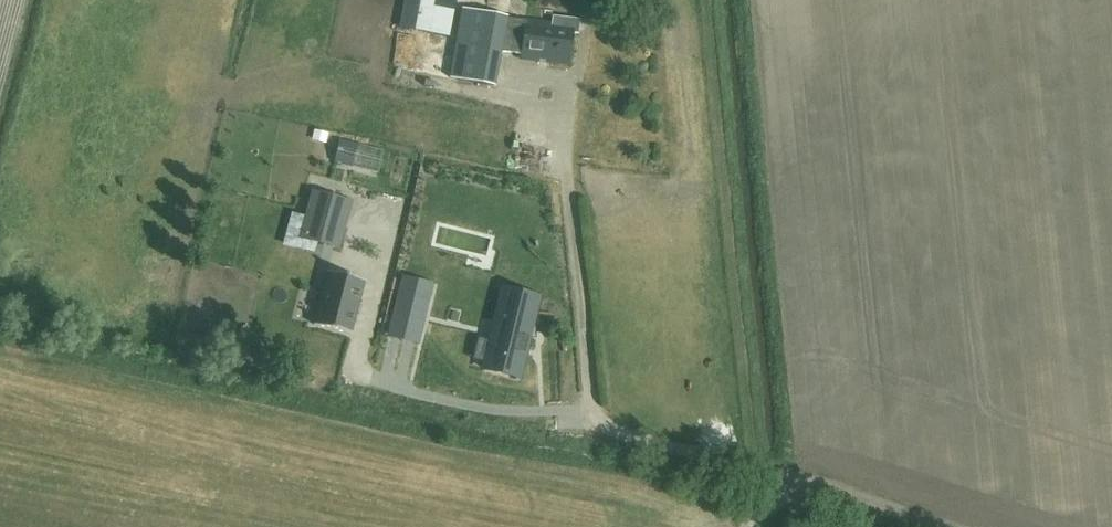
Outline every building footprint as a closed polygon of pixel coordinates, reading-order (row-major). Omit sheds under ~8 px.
[(461,9),(448,78),(491,87),(498,52),(521,54),(521,60),(568,65),(571,33),(577,34),(578,20),(551,17),(550,23),(504,19),(505,17),(461,9)] [(351,202),(312,191),(300,238),(338,249),(351,202)] [(310,269),(300,323),(337,330),(347,276),(310,269)] [(418,345),(433,283),(402,276),(387,337),(418,345)] [(494,361),(483,409),(517,417),(528,369),(530,369),(537,337),(498,328),(493,351),(496,352),(494,361)] [(725,478),(735,481),(737,474),(726,471),(725,478)]
